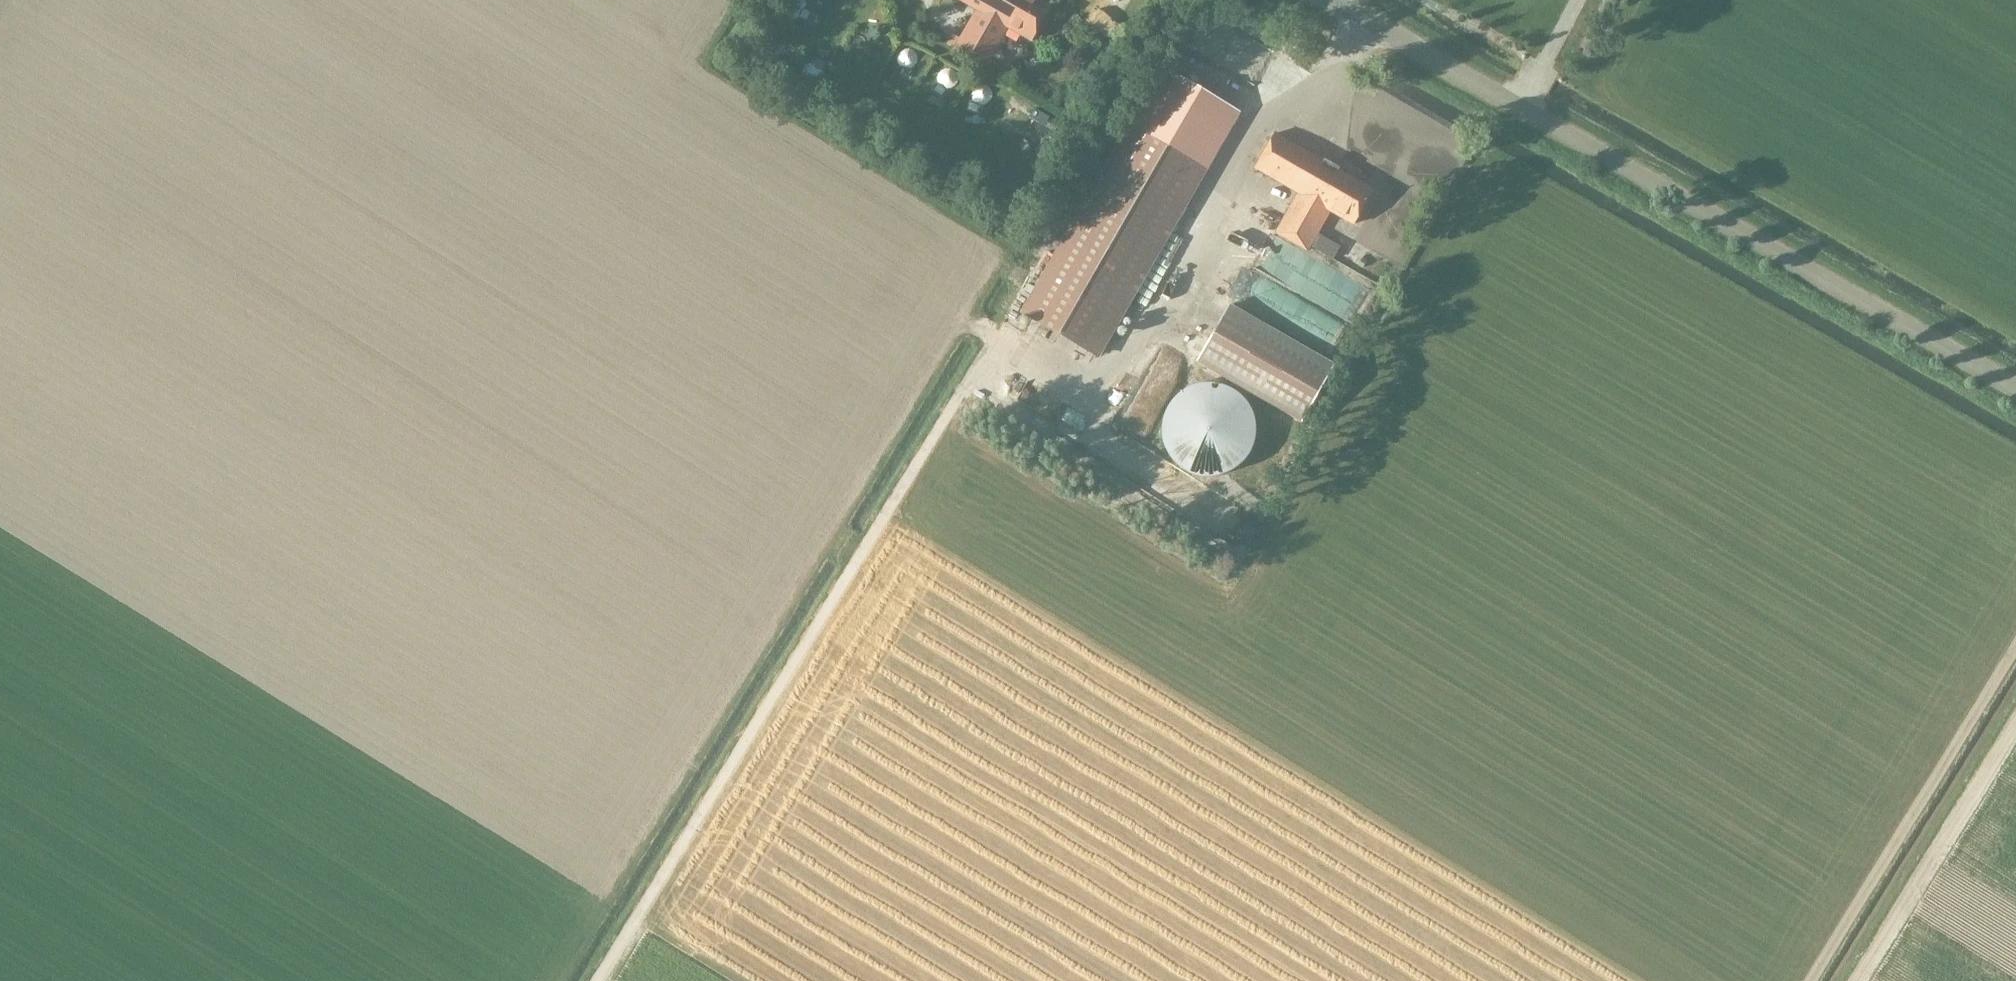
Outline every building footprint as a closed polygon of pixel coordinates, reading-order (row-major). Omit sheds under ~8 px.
[(1050,6),(1040,0),(959,0),(976,9),(953,49),(984,67),(1007,27),(1030,41),(1050,6)] [(1163,69),(1023,314),(1095,355),(1236,111),(1163,69)] [(1352,223),(1372,189),(1274,133),(1254,168),(1298,193),(1275,232),(1306,250),(1311,243),(1324,250),(1335,230),(1322,223),(1329,211),(1352,223)] [(1226,305),(1196,363),(1303,420),(1334,362),(1226,305)] [(1255,432),(1255,430),(1255,425),(1254,422),(1254,420),(1253,416),(1252,412),(1250,408),(1247,404),(1244,400),(1242,397),(1239,395),(1237,392),(1233,389),(1228,387),(1224,385),(1220,384),(1214,383),(1209,383),(1206,383),(1203,383),(1200,383),(1195,384),(1191,386),(1186,388),(1182,390),(1178,393),(1175,396),(1172,399),(1170,402),(1167,406),(1166,409),(1165,411),(1164,414),(1163,416),(1162,420),(1162,422),(1161,425),(1161,429),(1161,433),(1161,435),(1162,438),(1162,440),(1163,442),(1164,446),(1166,450),(1168,455),(1170,457),(1172,460),(1174,462),(1177,464),(1178,466),(1180,467),(1183,470),(1188,472),(1192,474),(1196,475),(1202,476),(1207,476),(1210,476),(1216,476),(1221,475),(1225,473),(1230,471),(1233,469),(1238,466),(1241,463),(1244,460),(1247,456),(1250,451),(1251,448),(1252,445),(1253,443),(1254,439),(1255,434),(1255,432)]
